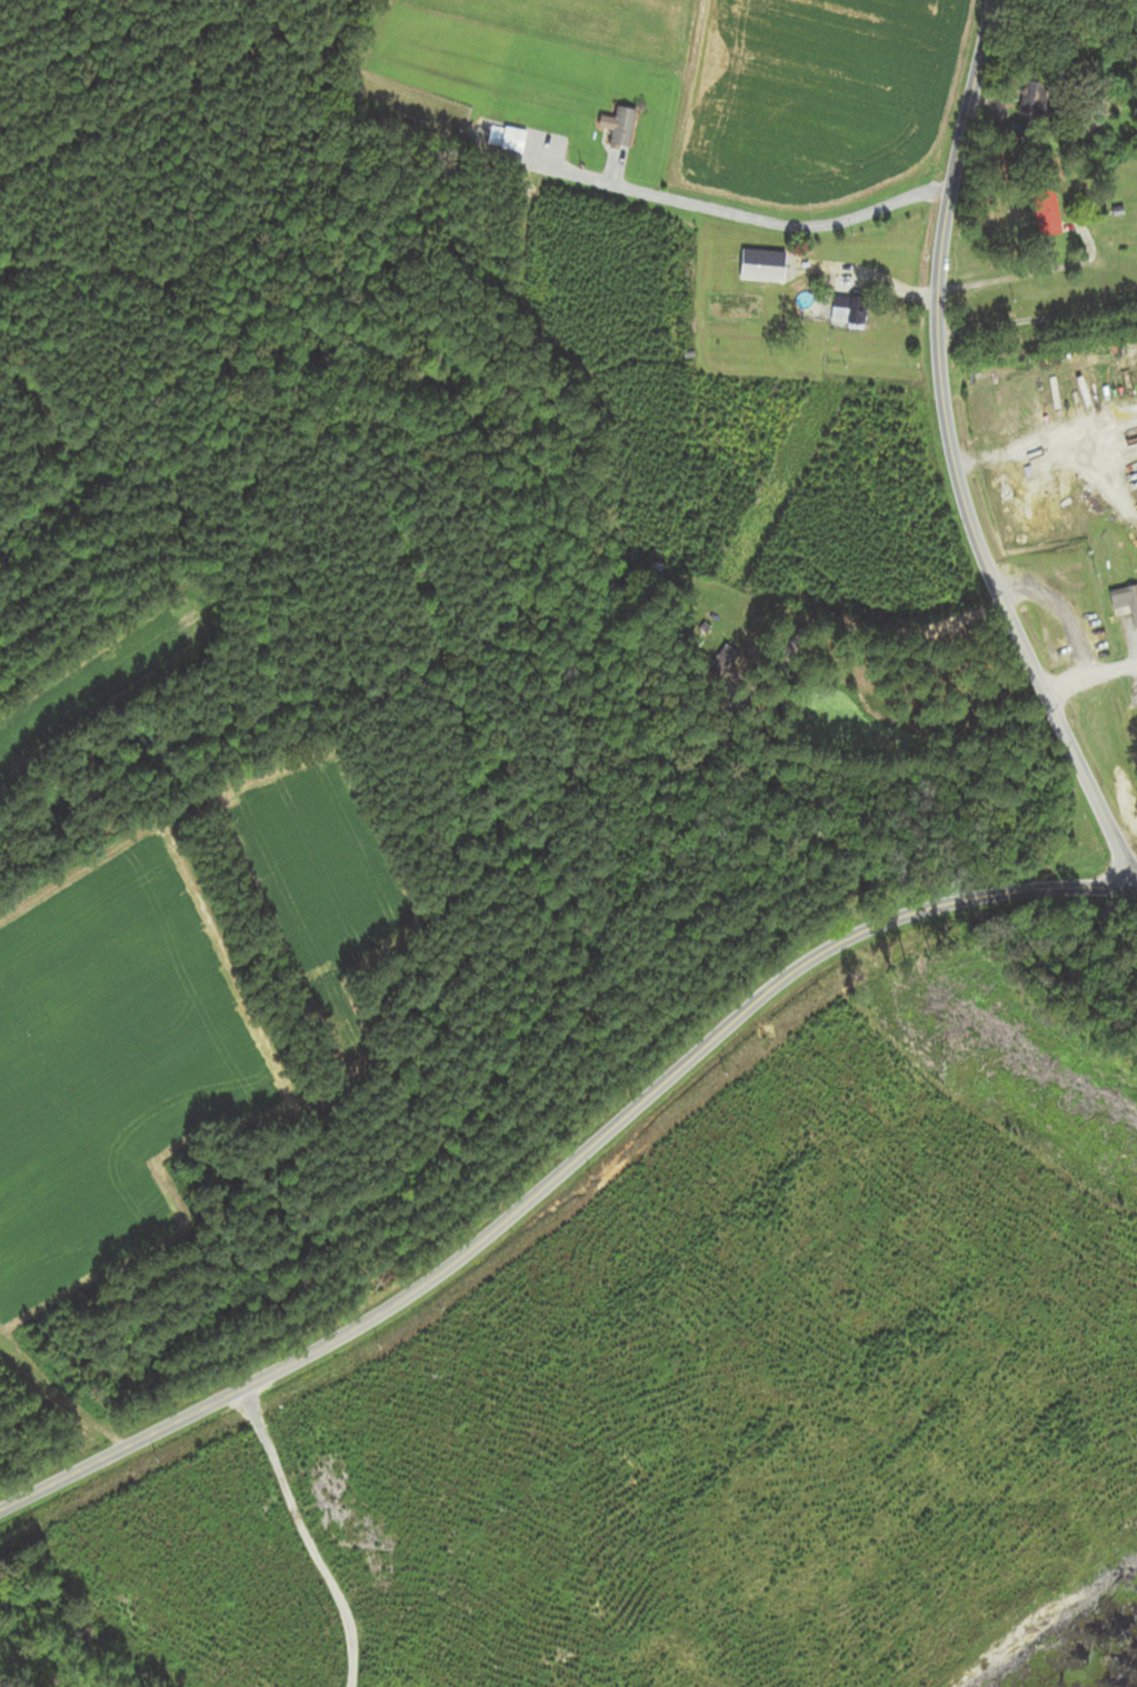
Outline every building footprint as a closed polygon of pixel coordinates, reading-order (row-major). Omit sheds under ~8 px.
[(1054,87),(1025,80),(1017,111),(1046,118),(1054,87)] [(637,109),(616,106),(610,145),(631,148),(637,109)] [(523,154),(527,132),(503,127),(499,150),(523,154)] [(1040,240),(1062,236),(1053,183),(1030,187),(1040,240)] [(863,329),(864,298),(833,297),(831,328),(863,329)] [(1107,589),(1136,583),(1136,614),(1133,615),(1130,606),(1111,610),(1107,589)] [(739,656),(725,643),(703,666),(717,679),(739,656)]
